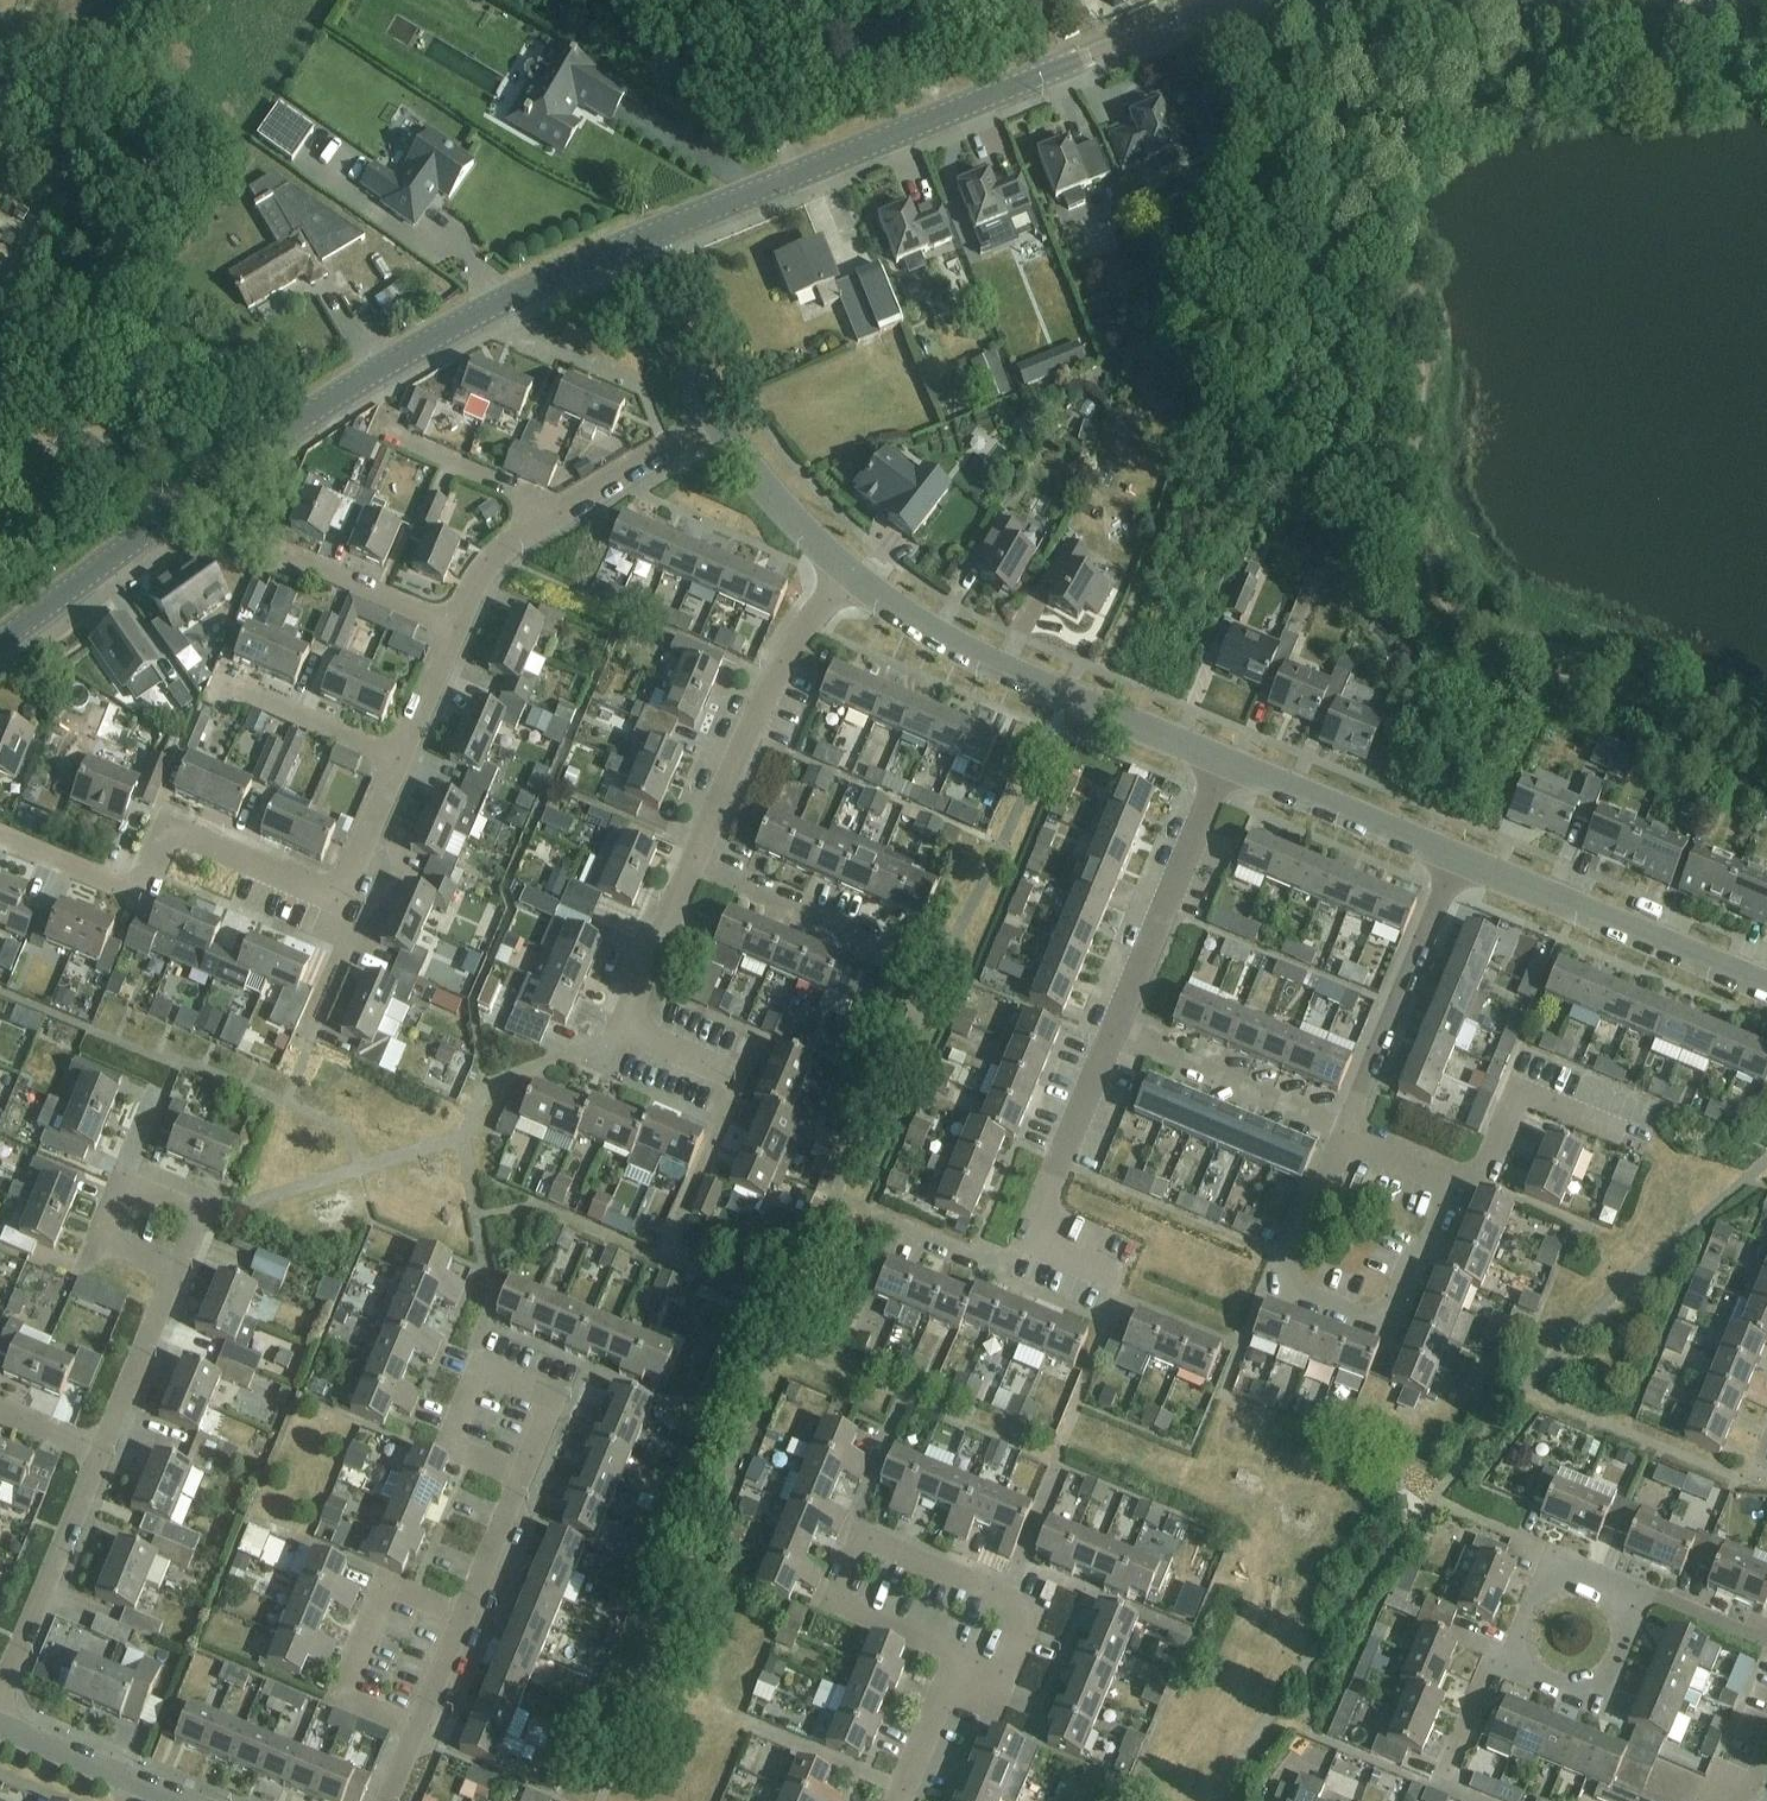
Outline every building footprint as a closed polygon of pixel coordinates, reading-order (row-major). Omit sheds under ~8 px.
[(1596,12),(1614,3),(1612,0),(1590,0),(1596,12)] [(539,65),(538,66),(536,65),(535,65),(533,65),(531,65),(529,66),(528,67),(527,68),(525,69),(525,71),(524,73),(524,74),(524,76),(525,78),(526,79),(527,81),(529,82),(528,83),(531,85),(514,114),(525,120),(524,122),(528,125),(530,123),(548,134),(544,142),(563,153),(578,127),(567,122),(578,103),(611,121),(627,93),(576,63),(576,61),(572,59),(571,60),(568,58),(558,75),(539,65)] [(9,105),(0,100),(0,122),(9,105)] [(1213,100),(1192,109),(1205,141),(1224,132),(1213,100)] [(283,101),(260,136),(296,160),(319,125),(283,101)] [(1134,128),(1109,138),(1122,171),(1147,161),(1148,162),(1155,159),(1160,173),(1177,166),(1171,152),(1178,149),(1172,133),(1179,130),(1174,118),(1167,121),(1161,105),(1155,107),(1153,102),(1133,110),(1135,115),(1130,117),(1134,128)] [(408,170),(398,184),(375,168),(362,186),(386,202),(384,205),(414,226),(439,191),(449,199),(473,165),(447,146),(449,143),(434,133),(432,136),(430,134),(406,168),(408,170)] [(1041,147),(1043,153),(1038,155),(1056,199),(1063,196),(1069,210),(1086,203),(1080,189),(1087,186),(1087,185),(1110,176),(1097,143),(1073,152),(1069,142),(1063,144),(1061,139),(1041,147)] [(963,185),(958,187),(976,232),(977,231),(980,238),(979,239),(982,246),(983,245),(984,249),(986,252),(981,254),(981,255),(986,253),(992,250),(1014,241),(1015,241),(1013,237),(1006,219),(1007,219),(1007,218),(1031,208),(1018,175),(993,185),(989,175),(983,177),(981,172),(961,180),(963,185)] [(276,246),(229,274),(249,309),(305,276),(310,285),(327,275),(322,265),(364,240),(273,178),(249,192),(259,210),(256,212),(276,246)] [(938,207),(914,217),(909,207),(904,209),(902,204),(882,212),(884,218),(879,220),(897,264),(904,261),(910,275),(926,268),(921,254),(928,251),(927,250),(952,240),(938,207)] [(877,267),(835,285),(819,246),(779,262),(794,299),(816,290),(824,308),(841,301),(859,345),(903,328),(877,267)] [(409,290),(380,308),(389,323),(418,305),(409,290)] [(1077,344),(1047,356),(1048,357),(1056,376),(1085,365),(1077,344)] [(995,355),(971,365),(987,406),(1011,395),(995,355)] [(1048,357),(1016,370),(1024,389),(1056,376),(1048,357)] [(458,392),(453,404),(467,410),(463,417),(482,425),(485,419),(504,375),(476,363),(463,394),(458,392)] [(533,389),(504,375),(485,419),(499,425),(504,414),(519,420),(533,389)] [(582,426),(597,393),(569,381),(555,412),(551,411),(546,422),(559,428),(564,418),(582,426)] [(409,390),(400,412),(413,418),(408,430),(423,436),(435,410),(421,404),(424,397),(409,390)] [(597,393),(582,426),(578,436),(592,442),(597,432),(612,438),(626,406),(597,393)] [(1024,423),(1020,436),(1033,440),(1037,427),(1024,423)] [(521,447),(528,450),(538,426),(531,424),(521,447)] [(1101,431),(1085,426),(1080,443),(1096,448),(1101,431)] [(333,448),(344,453),(351,438),(339,433),(333,448)] [(360,436),(352,455),(370,462),(378,444),(360,436)] [(528,450),(521,447),(516,445),(504,471),(518,477),(529,451),(528,450)] [(473,447),(469,456),(478,461),(482,452),(473,447)] [(529,451),(518,477),(532,483),(543,457),(529,451)] [(381,452),(363,492),(373,496),(391,456),(381,452)] [(914,538),(950,491),(926,472),(919,481),(887,456),(859,493),(891,517),(890,520),(914,538)] [(559,464),(543,457),(532,483),(548,490),(559,464)] [(581,484),(594,476),(587,463),(573,471),(581,484)] [(343,536),(362,491),(350,486),(344,500),(327,493),(323,501),(306,494),(292,528),(324,542),(329,530),(343,536)] [(362,491),(343,536),(355,541),(350,553),(383,567),(401,524),(382,516),(386,506),(374,500),(375,497),(373,496),(363,492),(362,491)] [(418,523),(411,541),(423,546),(413,570),(444,583),(459,546),(429,533),(430,529),(435,531),(447,503),(430,495),(421,517),(418,523)] [(478,512),(487,525),(499,517),(490,504),(478,512)] [(638,562),(652,530),(624,518),(610,550),(638,562)] [(1014,594),(1035,557),(1014,545),(1021,533),(1000,520),(984,548),(997,555),(983,579),(998,587),(999,586),(1014,594)] [(652,530),(638,562),(665,575),(679,542),(652,530)] [(679,542),(665,575),(692,586),(707,553),(679,542)] [(1067,544),(1048,578),(1060,585),(1050,603),(1079,620),(1085,610),(1096,617),(1111,590),(1100,583),(1080,572),(1089,556),(1067,544)] [(733,565),(707,553),(692,586),(719,598),(733,565)] [(157,593),(151,598),(157,606),(164,617),(158,622),(151,627),(162,642),(175,661),(190,650),(190,649),(177,632),(180,630),(196,619),(227,596),(223,591),(212,576),(202,561),(201,562),(187,572),(157,593)] [(1249,563),(1243,578),(1253,582),(1260,568),(1249,563)] [(733,565),(719,598),(746,610),(761,577),(733,565)] [(761,577),(746,610),(774,622),(788,589),(761,577)] [(1241,577),(1226,612),(1242,619),(1256,583),(1253,582),(1243,578),(1241,577)] [(255,616),(266,590),(251,583),(240,609),(255,616)] [(622,604),(628,591),(614,585),(608,598),(622,604)] [(641,597),(628,591),(622,604),(636,610),(641,597)] [(350,598),(340,621),(328,647),(342,653),(357,618),(386,631),(392,617),(350,598)] [(282,602),(276,614),(283,617),(288,619),(294,607),(282,602)] [(514,613),(502,641),(531,654),(539,635),(554,641),(556,636),(565,616),(541,606),(534,622),(514,613)] [(675,628),(680,615),(666,608),(660,621),(675,628)] [(284,631),(285,628),(289,620),(288,619),(283,617),(276,614),(266,636),(248,628),(234,659),(265,672),(283,631),(284,631)] [(328,647),(340,621),(325,615),(314,641),(328,647)] [(695,621),(680,615),(675,628),(690,634),(695,621)] [(413,641),(419,627),(394,616),(387,630),(413,641)] [(211,618),(211,636),(225,636),(225,618),(211,618)] [(128,686),(137,699),(162,682),(153,669),(157,666),(124,619),(112,628),(111,627),(110,629),(110,630),(105,634),(104,633),(91,643),(124,689),(128,686)] [(283,631),(265,672),(295,686),(309,655),(295,649),(301,635),(285,628),(284,631),(283,631)] [(1279,648),(1277,647),(1233,629),(1217,668),(1262,687),(1264,682),(1279,648)] [(728,652),(735,636),(723,631),(716,646),(728,652)] [(1279,648),(1264,682),(1276,687),(1269,705),(1314,724),(1320,709),(1322,705),(1330,684),(1329,684),(1320,680),(1288,667),(1299,639),(1293,637),(1284,633),(1283,633),(1277,647),(1279,648)] [(735,636),(728,652),(741,657),(748,642),(735,636)] [(660,680),(708,701),(726,661),(677,639),(672,653),(685,659),(678,676),(665,670),(660,680)] [(413,641),(407,656),(420,662),(427,647),(413,641)] [(531,654),(502,641),(489,670),(510,678),(503,695),(527,706),(538,681),(547,660),(531,654)] [(1404,646),(1393,656),(1402,666),(1413,656),(1404,646)] [(372,666),(342,653),(336,666),(335,665),(321,698),(352,711),(366,679),(372,666)] [(1340,657),(1335,670),(1351,676),(1356,663),(1340,657)] [(848,713),(862,680),(835,668),(821,701),(848,713)] [(1330,684),(1322,705),(1333,710),(1320,742),(1366,761),(1382,721),(1339,703),(1351,676),(1335,670),(1329,684),(1330,684)] [(366,679),(352,711),(382,724),(396,692),(366,679)] [(708,701),(660,680),(647,708),(637,703),(631,717),(641,721),(674,735),(679,723),(696,730),(708,701)] [(890,692),(862,680),(848,713),(875,725),(890,692)] [(180,684),(169,691),(182,711),(194,704),(180,684)] [(890,692),(875,725),(903,736),(916,703),(890,692)] [(527,706),(503,695),(496,711),(475,703),(462,732),(492,744),(501,723),(516,729),(527,706)] [(562,702),(559,711),(576,718),(579,709),(562,702)] [(944,715),(916,703),(903,736),(930,748),(944,715)] [(533,711),(528,724),(545,732),(551,719),(533,711)] [(252,712),(243,732),(260,740),(270,721),(252,712)] [(971,727),(944,715),(930,748),(957,760),(971,727)] [(194,755),(208,722),(194,716),(180,749),(194,755)] [(13,780),(34,731),(0,717),(0,774),(13,780)] [(674,735),(641,721),(635,735),(650,742),(638,768),(672,784),(685,756),(668,748),(674,735)] [(999,739),(971,727),(957,760),(971,766),(966,779),(980,785),(985,772),(999,739)] [(492,744),(462,732),(450,761),(470,769),(463,785),(487,796),(498,771),(483,764),(492,744)] [(280,759),(267,786),(280,791),(281,792),(305,740),(291,733),(285,748),(280,759)] [(280,759),(285,748),(271,741),(253,781),(267,787),(267,786),(280,759)] [(825,764),(831,749),(821,744),(814,760),(825,764)] [(356,773),(362,759),(336,748),(330,762),(356,773)] [(831,749),(825,764),(838,770),(845,755),(831,749)] [(1083,777),(1090,759),(1076,753),(1069,771),(1083,777)] [(672,784),(638,768),(611,757),(605,771),(631,783),(626,796),(611,790),(605,804),(637,818),(643,805),(660,812),(672,784)] [(1618,757),(1609,779),(1624,784),(1632,763),(1618,757)] [(131,800),(152,808),(170,765),(152,758),(142,784),(138,782),(139,780),(90,760),(74,800),(102,812),(101,815),(121,823),(131,800)] [(207,808),(222,773),(191,760),(176,794),(207,808)] [(880,788),(885,776),(859,764),(854,777),(865,781),(880,788)] [(539,767),(529,788),(543,794),(552,773),(539,767)] [(1132,769),(1127,780),(1144,787),(1149,775),(1132,769)] [(573,788),(579,774),(569,770),(563,783),(573,788)] [(815,789),(821,774),(811,770),(804,784),(815,789)] [(222,773),(207,808),(236,820),(251,786),(222,773)] [(834,780),(821,774),(815,789),(827,794),(834,780)] [(1743,774),(1735,779),(1735,788),(1744,793),(1752,788),(1751,778),(1743,774)] [(885,776),(880,788),(908,800),(913,788),(885,776)] [(1067,776),(1061,791),(1074,797),(1080,781),(1067,776)] [(1588,781),(1579,803),(1524,781),(1508,820),(1523,826),(1524,822),(1564,839),(1572,821),(1587,827),(1603,788),(1588,781)] [(1110,811),(1142,825),(1154,796),(1122,783),(1110,811)] [(424,821),(454,834),(469,841),(487,796),(463,785),(456,800),(437,792),(424,821)] [(925,793),(913,788),(908,800),(920,806),(934,812),(939,799),(925,793)] [(281,792),(280,791),(275,804),(260,836),(292,850),(306,817),(312,805),(281,792)] [(1074,797),(1061,791),(1050,818),(1063,824),(1074,797)] [(871,813),(877,798),(866,793),(860,808),(871,813)] [(529,813),(534,802),(521,797),(516,808),(529,813)] [(889,803),(877,798),(871,813),(882,818),(889,803)] [(954,806),(939,799),(934,812),(949,818),(954,806)] [(882,818),(880,824),(895,830),(904,809),(889,803),(882,818)] [(515,808),(508,823),(524,830),(530,814),(515,808)] [(1628,866),(1644,827),(1600,809),(1582,851),(1597,857),(1599,854),(1628,866)] [(547,810),(541,825),(554,831),(560,816),(547,810)] [(1110,811),(1099,838),(1131,852),(1142,825),(1110,811)] [(914,831),(925,836),(931,821),(920,816),(914,831)] [(306,817),(292,850),(322,863),(331,842),(336,830),(306,817)] [(336,830),(331,842),(344,848),(355,823),(342,817),(336,830)] [(783,863),(797,829),(770,817),(755,851),(783,863)] [(600,861),(645,880),(657,852),(641,845),(647,832),(615,819),(610,832),(612,833),(600,861)] [(424,821),(412,850),(432,859),(425,875),(434,879),(449,885),(449,884),(455,871),(460,861),(445,855),(454,834),(424,821)] [(944,827),(931,821),(925,836),(938,842),(944,827)] [(1644,827),(1628,866),(1656,878),(1655,881),(1670,887),(1688,846),(1644,827)] [(797,829),(783,863),(810,875),(825,841),(797,829)] [(1038,846),(1051,851),(1058,836),(1045,830),(1038,846)] [(1265,881),(1279,848),(1252,836),(1238,870),(1265,881)] [(1131,852),(1099,838),(1087,866),(1120,880),(1131,852)] [(825,841),(810,875),(837,886),(852,852),(825,841)] [(1051,851),(1038,846),(1027,873),(1040,878),(1051,851)] [(1308,860),(1279,848),(1265,881),(1293,892),(1308,860)] [(1723,906),(1740,867),(1696,849),(1678,891),(1693,897),(1695,894),(1723,906)] [(880,865),(852,852),(837,886),(866,899),(880,865)] [(517,881),(530,887),(541,864),(527,858),(517,881)] [(1308,860),(1293,892),(1321,904),(1335,871),(1308,860)] [(587,890),(570,883),(565,896),(597,910),(603,897),(632,909),(645,880),(600,861),(587,890)] [(880,865),(866,899),(894,911),(908,876),(880,865)] [(1120,880),(1087,866),(1076,894),(1109,906),(1120,880)] [(1740,867),(1723,906),(1752,918),(1751,921),(1766,927),(1766,925),(1766,878),(1740,867)] [(455,871),(449,884),(459,888),(464,875),(455,871)] [(1335,871),(1321,904),(1348,915),(1362,882),(1335,871)] [(562,902),(565,896),(570,883),(572,880),(553,873),(544,894),(545,895),(559,901),(562,902)] [(908,876),(894,911),(923,923),(937,889),(908,876)] [(12,923),(8,931),(24,938),(36,910),(21,904),(26,890),(0,879),(0,918),(12,923)] [(408,886),(395,915),(426,928),(434,908),(448,914),(459,888),(449,884),(449,885),(434,879),(428,894),(408,886)] [(1389,893),(1362,882),(1348,915),(1375,926),(1389,893)] [(1022,884),(1016,900),(1029,905),(1035,890),(1022,884)] [(526,889),(520,903),(555,919),(559,909),(561,904),(526,889)] [(1389,893),(1375,926),(1403,938),(1417,905),(1389,893)] [(1076,894),(1065,921),(1097,934),(1109,906),(1076,894)] [(565,896),(562,902),(561,904),(559,909),(591,923),(597,910),(565,896)] [(1029,905),(1016,900),(1010,914),(1023,919),(1029,905)] [(151,928),(136,921),(125,947),(149,957),(151,952),(172,961),(192,914),(163,901),(151,928)] [(72,954),(88,916),(61,905),(56,918),(43,912),(30,943),(44,948),(46,943),(72,954)] [(555,919),(553,922),(557,924),(567,929),(555,957),(590,972),(603,943),(586,936),(591,923),(559,909),(555,919)] [(212,947),(221,926),(192,914),(172,961),(216,980),(228,953),(212,947)] [(728,914),(713,949),(707,964),(735,976),(742,961),(757,926),(728,914)] [(426,928),(395,915),(383,943),(403,952),(395,969),(420,979),(431,955),(417,949),(426,928)] [(88,916),(72,954),(98,964),(95,971),(108,976),(121,945),(109,940),(114,927),(88,916)] [(1243,937),(1249,923),(1237,918),(1231,932),(1243,937)] [(1097,934),(1065,921),(1054,948),(1086,961),(1097,934)] [(1261,928),(1249,923),(1243,937),(1255,943),(1261,928)] [(742,961),(745,962),(741,972),(761,981),(765,971),(770,973),(785,937),(757,926),(742,961)] [(1455,955),(1487,968),(1499,939),(1466,926),(1455,955)] [(514,955),(520,941),(507,935),(501,949),(514,955)] [(785,937),(770,973),(798,985),(813,949),(785,937)] [(999,939),(993,954),(1007,959),(1013,945),(999,939)] [(243,960),(228,953),(216,980),(245,992),(246,989),(262,996),(267,983),(281,953),(252,940),(243,960)] [(8,941),(3,954),(16,959),(21,947),(8,941)] [(1297,960),(1302,947),(1288,942),(1283,954),(1297,960)] [(1233,961),(1239,948),(1227,943),(1221,956),(1233,961)] [(1317,954),(1302,947),(1297,960),(1312,966),(1317,954)] [(1054,948),(1043,975),(1075,988),(1086,961),(1054,948)] [(1239,948),(1233,961),(1246,967),(1252,953),(1239,948)] [(840,961),(813,949),(798,985),(826,996),(840,961)] [(555,957),(544,952),(540,962),(541,962),(535,978),(530,976),(530,977),(578,998),(590,972),(555,957)] [(310,965),(281,953),(267,983),(284,990),(270,1022),(294,1032),(313,990),(301,985),(310,965)] [(1007,959),(993,954),(987,968),(1001,974),(1007,959)] [(1455,955),(1444,981),(1476,995),(1487,968),(1455,955)] [(868,973),(840,961),(826,996),(853,1008),(868,973)] [(1351,983),(1357,968),(1345,963),(1338,978),(1351,983)] [(1288,984),(1294,970),(1279,964),(1273,978),(1288,984)] [(1573,1008),(1587,975),(1558,964),(1545,997),(1573,1008)] [(1357,968),(1351,983),(1364,989),(1370,974),(1357,968)] [(420,979),(395,969),(388,985),(367,976),(355,1004),(404,1026),(413,1005),(409,1003),(420,979)] [(1308,976),(1294,970),(1288,984),(1303,990),(1308,976)] [(1528,970),(1523,983),(1538,989),(1543,976),(1528,970)] [(896,985),(868,973),(853,1008),(882,1020),(896,985)] [(1075,988),(1043,975),(1031,1003),(1063,1016),(1075,988)] [(1587,975),(1573,1008),(1569,1018),(1596,1029),(1600,1020),(1614,987),(1587,975)] [(114,977),(106,994),(119,999),(126,982),(114,977)] [(578,998),(530,977),(512,1017),(545,1032),(550,1020),(566,1027),(578,998)] [(1476,995),(1444,981),(1432,1008),(1465,1022),(1476,995)] [(1538,989),(1523,983),(1518,995),(1533,1001),(1538,989)] [(1614,987),(1600,1020),(1627,1031),(1641,998),(1614,987)] [(1342,1006),(1347,993),(1336,988),(1331,1002),(1342,1006)] [(435,1006),(463,1016),(469,1000),(441,989),(435,1006)] [(61,990),(56,1002),(70,1008),(75,996),(61,990)] [(1203,1037),(1216,1004),(1188,992),(1178,1014),(1174,1025),(1203,1037)] [(498,999),(485,993),(477,1011),(490,1016),(498,999)] [(1360,998),(1347,993),(1342,1006),(1355,1012),(1360,998)] [(719,1015),(726,999),(714,994),(708,1010),(719,1015)] [(1668,1009),(1641,998),(1627,1031),(1654,1042),(1668,1009)] [(726,999),(719,1015),(731,1020),(738,1004),(726,999)] [(150,1014),(166,1021),(172,1007),(156,1000),(150,1014)] [(404,1026),(355,1004),(342,1033),(363,1042),(355,1058),(380,1069),(392,1041),(397,1043),(404,1026)] [(1242,1015),(1216,1004),(1203,1037),(1229,1048),(1242,1015)] [(205,1008),(197,1028),(214,1036),(223,1016),(205,1008)] [(1465,1022),(1432,1008),(1421,1036),(1454,1049),(1465,1022)] [(1695,1021),(1668,1009),(1654,1042),(1682,1053),(1695,1021)] [(962,1010),(957,1022),(973,1028),(978,1017),(962,1010)] [(41,1016),(31,1012),(25,1028),(35,1032),(41,1016)] [(226,1043),(246,1047),(252,1019),(232,1015),(226,1043)] [(1270,1026),(1242,1015),(1229,1048),(1256,1059),(1270,1026)] [(1014,1045),(1049,1059),(1061,1030),(1026,1016),(1014,1045)] [(776,1038),(782,1023),(771,1018),(764,1034),(776,1038)] [(1479,1018),(1475,1026),(1487,1031),(1491,1022),(1479,1018)] [(1695,1021),(1682,1053),(1709,1065),(1723,1032),(1695,1021)] [(973,1028),(957,1022),(952,1034),(968,1040),(973,1028)] [(782,1023),(776,1038),(787,1043),(794,1028),(782,1023)] [(1509,1023),(1503,1038),(1515,1043),(1521,1028),(1509,1023)] [(1270,1026),(1256,1059),(1282,1070),(1297,1038),(1270,1026)] [(1529,1031),(1524,1042),(1533,1046),(1538,1035),(1529,1031)] [(1750,1043),(1723,1032),(1709,1065),(1736,1076),(1750,1043)] [(1454,1049),(1421,1036),(1410,1063),(1443,1076),(1454,1049)] [(1554,1055),(1559,1042),(1544,1036),(1539,1049),(1554,1055)] [(1616,1056),(1619,1040),(1602,1037),(1599,1053),(1616,1056)] [(1297,1038),(1282,1070),(1311,1082),(1324,1049),(1297,1038)] [(1503,1038),(1491,1065),(1504,1070),(1515,1043),(1503,1038)] [(830,1061),(837,1046),(826,1041),(819,1056),(830,1061)] [(1559,1042),(1554,1055),(1569,1061),(1574,1048),(1559,1042)] [(1750,1043),(1736,1076),(1765,1088),(1766,1082),(1766,1050),(1750,1043)] [(1014,1045),(1002,1073),(1037,1088),(1049,1059),(1014,1045)] [(450,1067),(456,1052),(443,1046),(436,1061),(450,1067)] [(837,1046),(830,1061),(842,1066),(849,1051),(837,1046)] [(779,1049),(767,1076),(802,1091),(814,1064),(779,1049)] [(1353,1061),(1324,1049),(1311,1082),(1339,1094),(1353,1061)] [(949,1050),(945,1059),(959,1065),(963,1056),(949,1050)] [(1608,1077),(1613,1064),(1599,1058),(1594,1071),(1608,1077)] [(73,1109),(106,1122),(118,1094),(117,1094),(123,1080),(76,1061),(70,1075),(84,1081),(73,1109)] [(1443,1076),(1410,1063),(1398,1091),(1431,1105),(1443,1076)] [(1628,1071),(1613,1064),(1608,1077),(1623,1083),(1628,1071)] [(1491,1065),(1480,1092),(1493,1097),(1504,1070),(1491,1065)] [(939,1066),(934,1077),(950,1084),(955,1072),(939,1066)] [(1037,1088),(1002,1073),(991,1101),(1025,1115),(1037,1088)] [(802,1091),(767,1076),(756,1104),(764,1107),(764,1106),(791,1118),(802,1091)] [(950,1084),(934,1077),(929,1089),(945,1095),(950,1084)] [(1663,1100),(1668,1087),(1653,1081),(1648,1094),(1663,1100)] [(1165,1126),(1179,1094),(1150,1082),(1137,1114),(1165,1126)] [(543,1143),(563,1097),(536,1086),(530,1098),(515,1092),(497,1132),(513,1139),(516,1131),(543,1143)] [(1668,1087),(1663,1100),(1677,1106),(1683,1093),(1668,1087)] [(1493,1097),(1480,1092),(1474,1107),(1487,1112),(1493,1097)] [(840,1107),(852,1112),(857,1100),(845,1094),(840,1107)] [(1206,1105),(1179,1094),(1165,1126),(1192,1137),(1206,1105)] [(563,1097),(543,1143),(571,1155),(579,1135),(590,1109),(589,1109),(563,1097)] [(50,1099),(38,1127),(47,1131),(41,1145),(72,1158),(83,1163),(89,1150),(94,1152),(106,1122),(73,1109),(50,1099)] [(593,1100),(589,1109),(590,1109),(579,1135),(605,1146),(620,1112),(593,1100)] [(197,1167),(211,1132),(183,1121),(189,1106),(175,1101),(162,1134),(175,1139),(168,1155),(197,1167)] [(991,1101),(980,1127),(980,1128),(1006,1139),(1005,1140),(1013,1143),(1025,1115),(991,1101)] [(1717,1122),(1723,1107),(1711,1102),(1705,1117),(1717,1122)] [(1232,1116),(1206,1105),(1192,1137),(1219,1149),(1232,1116)] [(764,1107),(753,1133),(788,1148),(797,1152),(803,1137),(810,1140),(815,1128),(808,1125),(800,1121),(791,1118),(764,1106),(764,1107)] [(211,1132),(197,1167),(226,1178),(230,1168),(247,1175),(248,1175),(264,1137),(263,1137),(274,1110),(265,1107),(260,1118),(251,1114),(245,1129),(240,1144),(211,1132)] [(852,1112),(840,1107),(834,1120),(846,1125),(852,1112)] [(1736,1113),(1723,1107),(1717,1122),(1730,1128),(1736,1113)] [(620,1112),(605,1146),(633,1158),(637,1150),(636,1149),(647,1123),(620,1112)] [(637,1150),(633,1158),(629,1168),(655,1179),(661,1166),(678,1126),(650,1114),(647,1123),(636,1149),(637,1150)] [(1259,1128),(1232,1116),(1219,1149),(1246,1160),(1259,1128)] [(916,1121),(911,1133),(926,1139),(931,1128),(916,1121)] [(980,1128),(980,1127),(971,1123),(959,1152),(994,1166),(1005,1140),(1006,1139),(980,1128)] [(705,1138),(678,1126),(661,1166),(661,1176),(678,1183),(686,1179),(689,1172),(690,1173),(705,1138)] [(1287,1139),(1259,1128),(1246,1160),(1273,1171),(1287,1139)] [(753,1133),(741,1159),(777,1175),(785,1178),(797,1152),(788,1148),(753,1133)] [(926,1139),(911,1133),(906,1145),(921,1151),(926,1139)] [(1549,1137),(1537,1166),(1573,1180),(1584,1152),(1549,1137)] [(1287,1139),(1273,1171),(1302,1184),(1315,1151),(1287,1139)] [(817,1161),(830,1166),(835,1153),(823,1148),(817,1161)] [(947,1180),(982,1195),(994,1166),(959,1152),(953,1167),(932,1158),(926,1171),(947,1180)] [(741,1159),(730,1186),(765,1202),(771,1188),(780,1191),(785,1178),(777,1175),(741,1159)] [(14,1185),(9,1198),(65,1221),(77,1194),(71,1191),(77,1178),(35,1160),(29,1175),(43,1180),(37,1194),(14,1185)] [(1637,1188),(1643,1166),(1622,1160),(1616,1183),(1637,1188)] [(830,1166),(817,1161),(812,1174),(824,1180),(830,1166)] [(513,1172),(500,1166),(496,1176),(509,1182),(513,1172)] [(1573,1180),(1537,1166),(1526,1194),(1561,1209),(1573,1180)] [(1137,1191),(1143,1176),(1131,1171),(1125,1186),(1137,1191)] [(555,1190),(560,1177),(548,1172),(542,1184),(555,1190)] [(1156,1181),(1143,1176),(1137,1191),(1150,1196),(1156,1181)] [(560,1177),(555,1190),(550,1201),(549,1202),(561,1208),(572,1182),(560,1177)] [(903,1195),(908,1183),(892,1177),(887,1188),(903,1195)] [(982,1195),(947,1180),(935,1208),(962,1219),(971,1222),(982,1195)] [(706,1181),(691,1215),(711,1223),(725,1189),(706,1181)] [(542,1184),(537,1196),(550,1201),(555,1190),(542,1184)] [(1614,1184),(1609,1196),(1625,1203),(1630,1191),(1614,1184)] [(603,1226),(613,1202),(614,1199),(599,1192),(587,1219),(603,1226)] [(1192,1213),(1198,1198),(1183,1192),(1177,1207),(1192,1213)] [(810,1210),(816,1198),(804,1193),(799,1205),(810,1210)] [(1468,1222),(1503,1237),(1515,1207),(1479,1193),(1468,1222)] [(1625,1203),(1609,1196),(1604,1208),(1621,1214),(1625,1203)] [(9,1198),(8,1199),(31,1208),(20,1236),(5,1230),(0,1243),(0,1244),(31,1257),(37,1243),(53,1250),(65,1221),(9,1198)] [(1198,1198),(1192,1213),(1207,1219),(1213,1204),(1198,1198)] [(613,1202),(603,1226),(615,1231),(625,1207),(613,1202)] [(1246,1236),(1252,1221),(1240,1216),(1234,1231),(1246,1236)] [(652,1219),(648,1230),(661,1236),(665,1225),(652,1219)] [(962,1219),(956,1232),(965,1236),(971,1222),(962,1219)] [(1252,1221),(1246,1236),(1258,1241),(1265,1227),(1252,1221)] [(1503,1237),(1468,1222),(1457,1249),(1492,1263),(1503,1237)] [(1729,1244),(1734,1233),(1718,1226),(1713,1238),(1729,1244)] [(560,1248),(566,1233),(555,1228),(548,1243),(560,1248)] [(1265,1231),(1262,1240),(1273,1245),(1277,1236),(1265,1231)] [(566,1233),(560,1248),(571,1253),(577,1238),(566,1233)] [(1546,1241),(1542,1252),(1558,1259),(1562,1247),(1546,1241)] [(408,1275),(461,1297),(465,1286),(446,1278),(453,1260),(420,1247),(408,1275)] [(1457,1249),(1446,1275),(1446,1277),(1472,1288),(1472,1289),(1480,1293),(1492,1263),(1457,1249)] [(613,1271),(619,1256),(608,1251),(602,1266),(613,1271)] [(207,1302),(247,1318),(258,1290),(277,1298),(291,1265),(259,1252),(252,1270),(256,1271),(249,1287),(219,1274),(207,1302)] [(1558,1259),(1542,1252),(1537,1263),(1553,1270),(1558,1259)] [(619,1256),(613,1271),(624,1276),(631,1261),(619,1256)] [(1705,1256),(1694,1281),(1711,1288),(1722,1262),(1705,1256)] [(904,1309),(918,1275),(890,1263),(875,1297),(889,1303),(883,1317),(898,1323),(904,1309)] [(400,1271),(388,1298),(397,1302),(430,1317),(436,1301),(456,1309),(461,1297),(408,1275),(400,1271)] [(1446,1277),(1446,1275),(1437,1271),(1425,1301),(1461,1315),(1472,1289),(1472,1288),(1446,1277)] [(667,1295),(674,1278),(663,1273),(656,1289),(667,1295)] [(918,1275),(904,1309),(931,1321),(945,1286),(918,1275)] [(80,1277),(73,1295),(96,1304),(103,1286),(80,1277)] [(685,1283),(674,1278),(667,1295),(678,1299),(685,1283)] [(1761,1278),(1750,1304),(1766,1311),(1766,1280),(1761,1278)] [(523,1333),(540,1293),(511,1281),(497,1315),(514,1322),(512,1328),(523,1333)] [(1711,1288),(1694,1281),(1683,1308),(1698,1314),(1699,1315),(1711,1288)] [(973,1298),(945,1286),(931,1321),(959,1333),(963,1323),(962,1323),(973,1298)] [(977,1288),(973,1298),(962,1323),(963,1323),(990,1334),(1004,1300),(977,1288)] [(540,1293),(523,1333),(535,1338),(538,1331),(554,1338),(568,1305),(540,1293)] [(27,1299),(14,1294),(6,1314),(18,1320),(27,1299)] [(1536,1314),(1541,1302),(1525,1296),(1520,1308),(1536,1314)] [(1032,1312),(1004,1300),(990,1334),(1018,1346),(1032,1312)] [(1729,1327),(1730,1328),(1739,1331),(1739,1332),(1766,1344),(1766,1311),(1750,1304),(1740,1300),(1729,1327)] [(1425,1301),(1414,1329),(1460,1347),(1462,1348),(1472,1319),(1461,1315),(1425,1301)] [(247,1318),(207,1302),(195,1330),(225,1342),(219,1358),(254,1373),(255,1373),(262,1357),(248,1351),(259,1323),(247,1318)] [(397,1302),(386,1330),(438,1352),(443,1341),(423,1333),(430,1317),(397,1302)] [(568,1305),(554,1338),(569,1344),(566,1350),(579,1355),(594,1316),(568,1305)] [(1282,1351),(1295,1316),(1266,1305),(1253,1340),(1282,1351)] [(1683,1308),(1678,1320),(1693,1326),(1698,1314),(1683,1308)] [(1060,1324),(1032,1312),(1018,1346),(1045,1358),(1060,1324)] [(1103,1358),(1103,1359),(1104,1359),(1117,1365),(1144,1376),(1150,1362),(1165,1326),(1137,1314),(1132,1327),(1132,1328),(1131,1327),(1125,1325),(1119,1322),(1118,1322),(1114,1331),(1110,1340),(1103,1358)] [(1492,1315),(1488,1325),(1506,1332),(1510,1322),(1492,1315)] [(621,1328),(594,1316),(579,1355),(594,1362),(597,1356),(608,1361),(621,1328)] [(1295,1316),(1282,1351),(1310,1361),(1324,1327),(1295,1316)] [(47,1354),(52,1342),(23,1329),(24,1327),(11,1322),(0,1352),(0,1355),(10,1359),(3,1376),(33,1388),(47,1354)] [(1088,1335),(1060,1324),(1045,1358),(1074,1369),(1088,1335)] [(1506,1332),(1488,1325),(1483,1338),(1501,1345),(1506,1332)] [(1671,1337),(1687,1343),(1692,1332),(1676,1325),(1671,1337)] [(1165,1326),(1150,1362),(1179,1373),(1193,1338),(1165,1326)] [(1324,1327),(1310,1361),(1339,1372),(1352,1337),(1324,1327)] [(649,1339),(621,1328),(608,1361),(623,1367),(621,1374),(632,1379),(649,1339)] [(1739,1332),(1739,1331),(1730,1328),(1718,1356),(1754,1371),(1766,1344),(1739,1332)] [(1460,1347),(1414,1329),(1402,1358),(1438,1372),(1445,1356),(1455,1361),(1460,1347)] [(438,1352),(386,1330),(374,1357),(408,1371),(415,1355),(433,1363),(438,1352)] [(865,1356),(871,1340),(850,1331),(843,1347),(865,1356)] [(1352,1337),(1339,1372),(1367,1383),(1380,1348),(1379,1348),(1352,1337)] [(1687,1343),(1671,1337),(1666,1349),(1682,1355),(1687,1343)] [(1221,1350),(1193,1338),(1179,1373),(1206,1385),(1221,1350)] [(677,1351),(649,1339),(632,1379),(643,1384),(646,1377),(663,1384),(677,1351)] [(47,1354),(33,1388),(60,1399),(67,1383),(80,1389),(89,1393),(102,1360),(94,1356),(80,1350),(74,1366),(47,1354)] [(909,1374),(916,1357),(904,1353),(897,1369),(909,1374)] [(1754,1371),(1718,1356),(1706,1385),(1743,1399),(1754,1371)] [(408,1371),(374,1357),(363,1384),(415,1406),(420,1394),(402,1386),(408,1371)] [(916,1357),(909,1374),(920,1379),(927,1362),(916,1357)] [(183,1361),(171,1389),(210,1406),(222,1378),(248,1389),(255,1373),(254,1373),(219,1358),(212,1374),(183,1361)] [(1438,1372),(1402,1358),(1391,1385),(1427,1400),(1438,1372)] [(1471,1370),(1465,1383),(1483,1390),(1488,1377),(1471,1370)] [(1053,1394),(1056,1373),(1040,1371),(1037,1392),(1053,1394)] [(965,1397),(971,1381),(960,1376),(953,1392),(965,1397)] [(694,1402),(701,1385),(691,1381),(684,1397),(694,1402)] [(983,1386),(971,1381),(965,1397),(976,1402),(983,1386)] [(1653,1381),(1647,1393),(1664,1400),(1669,1388),(1653,1381)] [(1262,1405),(1268,1388),(1257,1383),(1250,1400),(1262,1405)] [(1483,1390),(1465,1383),(1461,1394),(1478,1401),(1483,1390)] [(415,1406),(363,1384),(351,1413),(384,1427),(392,1410),(410,1417),(415,1406)] [(791,1384),(785,1399),(796,1403),(802,1389),(791,1384)] [(1706,1385),(1695,1412),(1731,1427),(1743,1399),(1706,1385)] [(617,1402),(610,1418),(643,1432),(655,1404),(616,1387),(611,1399),(617,1402)] [(290,1392),(283,1388),(277,1401),(285,1405),(290,1392)] [(1280,1392),(1268,1388),(1262,1405),(1273,1409),(1280,1392)] [(171,1389),(159,1418),(198,1434),(199,1433),(210,1406),(171,1389)] [(1110,1411),(1117,1395),(1105,1390),(1098,1406),(1110,1411)] [(1664,1400),(1647,1393),(1643,1404),(1659,1411),(1664,1400)] [(1020,1420),(1026,1404),(1014,1399),(1008,1415),(1020,1420)] [(1026,1404),(1020,1420),(1031,1425),(1038,1409),(1026,1404)] [(1318,1425),(1324,1409),(1312,1405),(1306,1421),(1318,1425)] [(1674,1406),(1670,1416),(1679,1419),(1683,1410),(1674,1406)] [(1154,1430),(1161,1414),(1149,1409),(1143,1425),(1154,1430)] [(1336,1413),(1324,1409),(1318,1425),(1330,1430),(1336,1413)] [(1731,1427),(1695,1412),(1683,1440),(1719,1455),(1731,1427)] [(1172,1419),(1161,1414),(1154,1430),(1166,1435),(1172,1419)] [(698,1422),(682,1415),(677,1426),(693,1433),(698,1422)] [(643,1432),(610,1418),(603,1434),(597,1431),(592,1442),(631,1459),(643,1432)] [(1543,1422),(1539,1432),(1554,1438),(1558,1428),(1543,1422)] [(812,1453),(865,1474),(870,1462),(851,1454),(858,1437),(825,1423),(812,1453)] [(198,1434),(192,1449),(220,1461),(227,1445),(199,1433),(198,1434)] [(631,1459),(592,1442),(587,1453),(593,1456),(586,1473),(620,1486),(631,1459)] [(1000,1469),(1008,1448),(994,1443),(986,1463),(1000,1469)] [(865,1474),(812,1453),(791,1444),(787,1454),(808,1463),(801,1479),(835,1493),(842,1476),(861,1484),(865,1474)] [(227,1445),(220,1461),(233,1466),(240,1450),(227,1445)] [(350,1455),(366,1461),(370,1452),(354,1445),(350,1455)] [(938,1445),(932,1457),(954,1468),(960,1456),(938,1445)] [(14,1508),(29,1514),(38,1492),(45,1495),(49,1485),(28,1476),(35,1459),(6,1447),(0,1463),(0,1502),(14,1508)] [(220,1461),(192,1449),(186,1464),(155,1452),(143,1481),(183,1497),(195,1469),(213,1477),(220,1461)] [(404,1478),(444,1494),(448,1483),(442,1480),(449,1464),(416,1450),(404,1478)] [(1620,1451),(1616,1462),(1632,1469),(1636,1458),(1620,1451)] [(901,1515),(923,1464),(894,1452),(881,1485),(898,1492),(890,1511),(901,1515)] [(366,1461),(350,1455),(345,1466),(361,1473),(366,1461)] [(664,1458),(659,1471),(675,1477),(680,1465),(664,1458)] [(923,1464),(901,1515),(913,1520),(921,1502),(937,1508),(951,1475),(923,1464)] [(1658,1467),(1652,1481),(1667,1488),(1673,1473),(1658,1467)] [(1569,1530),(1589,1482),(1560,1470),(1559,1475),(1546,1469),(1532,1500),(1546,1506),(1541,1519),(1569,1530)] [(675,1477),(659,1471),(654,1481),(671,1488),(675,1477)] [(444,1494),(404,1478),(392,1473),(381,1499),(393,1504),(426,1519),(432,1504),(438,1506),(444,1494)] [(620,1486),(586,1473),(579,1488),(574,1485),(569,1496),(608,1513),(620,1486)] [(951,1475),(937,1508),(952,1515),(944,1534),(956,1539),(977,1486),(951,1475)] [(1689,1477),(1682,1493),(1693,1498),(1700,1482),(1689,1477)] [(835,1493),(801,1479),(790,1506),(843,1528),(849,1515),(829,1507),(835,1493)] [(143,1481),(132,1508),(146,1514),(139,1531),(156,1538),(194,1554),(195,1553),(201,1537),(191,1532),(183,1529),(172,1524),(183,1497),(143,1481)] [(1092,1502),(1099,1485),(1088,1481),(1081,1498),(1092,1502)] [(1589,1482),(1569,1530),(1598,1542),(1603,1530),(1616,1535),(1629,1504),(1616,1498),(1618,1494),(1589,1482)] [(1099,1485),(1092,1502),(1103,1507),(1110,1490),(1099,1485)] [(1004,1497),(977,1486),(956,1539),(967,1543),(975,1524),(991,1530),(1004,1497)] [(608,1513),(569,1496),(564,1507),(570,1510),(563,1527),(596,1541),(608,1513)] [(1004,1497),(991,1530),(1006,1537),(998,1556),(1011,1561),(1033,1509),(1004,1497)] [(331,1498),(327,1509),(343,1516),(348,1505),(331,1498)] [(757,1506),(743,1501),(738,1514),(751,1520),(757,1506)] [(1146,1524),(1153,1508),(1141,1503),(1135,1519),(1146,1524)] [(393,1504),(381,1532),(421,1549),(425,1538),(419,1535),(426,1519),(393,1504)] [(1629,1504),(1616,1535),(1630,1540),(1624,1553),(1652,1565),(1667,1531),(1653,1525),(1657,1515),(1643,1509),(1629,1504)] [(843,1528),(790,1506),(779,1533),(812,1548),(819,1532),(838,1540),(843,1528)] [(1164,1512),(1153,1508),(1146,1524),(1157,1529),(1164,1512)] [(343,1516),(327,1509),(322,1519),(339,1526),(343,1516)] [(635,1525),(652,1532),(657,1521),(640,1514),(635,1525)] [(1062,1573),(1079,1534),(1049,1522),(1036,1554),(1053,1561),(1050,1568),(1062,1573)] [(652,1532),(635,1525),(631,1536),(648,1543),(652,1532)] [(273,1544),(282,1548),(276,1560),(281,1562),(288,1549),(285,1548),(288,1542),(257,1526),(245,1548),(265,1558),(273,1544)] [(732,1526),(726,1541),(739,1545),(744,1531),(732,1526)] [(421,1549),(381,1532),(373,1528),(367,1541),(365,1540),(359,1556),(402,1574),(409,1557),(416,1560),(421,1549)] [(1750,1544),(1752,1532),(1733,1529),(1731,1541),(1750,1544)] [(1695,1543),(1667,1531),(1652,1565),(1681,1576),(1686,1563),(1700,1569),(1712,1539),(1698,1533),(1695,1543)] [(539,1561),(575,1575),(587,1547),(551,1532),(539,1561)] [(779,1533),(768,1560),(820,1582),(825,1571),(806,1564),(812,1548),(779,1533)] [(1105,1545),(1079,1534),(1062,1573),(1073,1578),(1076,1571),(1092,1577),(1105,1545)] [(1454,1577),(1470,1584),(1504,1598),(1516,1571),(1503,1566),(1510,1550),(1508,1550),(1478,1537),(1472,1552),(1466,1550),(1454,1577)] [(119,1540),(107,1569),(146,1585),(147,1585),(160,1590),(171,1563),(188,1569),(194,1554),(156,1538),(149,1553),(119,1540)] [(1712,1539),(1700,1569),(1713,1575),(1708,1587),(1736,1599),(1754,1556),(1712,1539)] [(1133,1557),(1105,1545),(1092,1577),(1107,1584),(1104,1591),(1116,1596),(1133,1557)] [(302,1581),(355,1602),(359,1590),(340,1582),(347,1566),(301,1547),(289,1576),(302,1581)] [(1133,1557),(1116,1596),(1128,1601),(1131,1593),(1148,1600),(1152,1590),(1159,1593),(1168,1572),(1172,1562),(1137,1547),(1133,1557)] [(251,1560),(238,1555),(227,1581),(240,1586),(251,1560)] [(1754,1556),(1736,1599),(1765,1611),(1766,1606),(1766,1560),(1755,1555),(1754,1556)] [(1400,1575),(1412,1580),(1419,1564),(1407,1558),(1400,1575)] [(820,1582),(768,1560),(756,1589),(789,1603),(797,1586),(816,1593),(820,1582)] [(575,1575),(539,1561),(528,1587),(564,1603),(575,1575)] [(623,1595),(636,1601),(648,1573),(635,1567),(623,1595)] [(146,1585),(107,1569),(95,1597),(126,1610),(119,1626),(133,1632),(157,1642),(164,1625),(135,1613),(146,1585)] [(302,1581),(291,1608),(324,1622),(331,1606),(350,1614),(355,1602),(302,1581)] [(1426,1603),(1422,1613),(1452,1626),(1459,1610),(1493,1625),(1504,1598),(1470,1584),(1464,1596),(1450,1590),(1444,1604),(1428,1598),(1426,1603)] [(528,1587),(516,1615),(552,1631),(564,1603),(528,1587)] [(636,1601),(623,1595),(618,1609),(631,1614),(636,1601)] [(1389,1598),(1385,1607),(1418,1622),(1422,1613),(1411,1608),(1389,1598)] [(1415,1598),(1411,1608),(1422,1613),(1426,1603),(1415,1598)] [(782,1632),(798,1639),(809,1611),(793,1604),(782,1632)] [(1094,1635),(1126,1648),(1138,1620),(1099,1605),(1094,1616),(1100,1619),(1094,1635)] [(324,1622),(291,1608),(280,1635),(332,1656),(337,1645),(318,1637),(324,1622)] [(1416,1628),(1412,1638),(1419,1641),(1412,1657),(1447,1671),(1458,1645),(1446,1639),(1452,1626),(1422,1613),(1418,1622),(1416,1628)] [(552,1631),(516,1615),(505,1643),(541,1658),(552,1631)] [(126,1648),(133,1632),(119,1626),(99,1617),(92,1633),(126,1648)] [(1669,1628),(1659,1652),(1711,1674),(1721,1649),(1669,1628)] [(798,1639),(782,1632),(778,1643),(794,1649),(798,1639)] [(607,1634),(601,1649),(614,1655),(620,1640),(607,1634)] [(1187,1640),(1171,1634),(1167,1645),(1182,1652),(1187,1640)] [(332,1656),(280,1635),(271,1658),(268,1664),(301,1677),(308,1660),(327,1668),(332,1656)] [(1126,1648),(1094,1635),(1087,1651),(1080,1648),(1075,1660),(1115,1676),(1126,1648)] [(872,1636),(861,1664),(900,1681),(904,1670),(897,1667),(905,1650),(872,1636)] [(1359,1667),(1370,1672),(1382,1644),(1371,1640),(1359,1667)] [(505,1643),(494,1670),(530,1685),(541,1658),(505,1643)] [(614,1655),(601,1649),(595,1664),(607,1670),(614,1655)] [(200,1651),(188,1688),(210,1694),(221,1658),(200,1651)] [(1711,1674),(1659,1652),(1649,1676),(1701,1697),(1711,1674)] [(121,1673),(110,1669),(94,1708),(121,1719),(122,1717),(138,1724),(161,1668),(144,1661),(128,1654),(121,1673)] [(262,1654),(260,1660),(268,1664),(271,1658),(262,1654)] [(1447,1671),(1412,1657),(1401,1685),(1410,1689),(1411,1688),(1436,1699),(1437,1697),(1436,1697),(1447,1671)] [(94,1708),(110,1669),(82,1658),(76,1673),(63,1668),(55,1688),(68,1693),(66,1697),(94,1708)] [(1736,1672),(1732,1682),(1745,1688),(1749,1678),(1754,1663),(1742,1658),(1736,1672)] [(772,1660),(765,1675),(780,1682),(787,1666),(772,1660)] [(1115,1676),(1075,1660),(1071,1671),(1077,1674),(1071,1689),(1104,1703),(1115,1676)] [(231,1684),(237,1670),(225,1664),(218,1679),(231,1684)] [(861,1664),(849,1692),(882,1705),(889,1689),(895,1692),(900,1681),(861,1664)] [(1370,1672),(1359,1667),(1354,1680),(1365,1685),(1370,1672)] [(250,1675),(237,1670),(231,1684),(244,1690),(250,1675)] [(494,1670),(483,1697),(519,1712),(530,1685),(494,1670)] [(760,1687),(775,1693),(780,1682),(765,1675),(760,1687)] [(1649,1676),(1639,1700),(1679,1716),(1685,1718),(1690,1706),(1695,1708),(1697,1708),(1701,1697),(1649,1676)] [(1153,1678),(1148,1689),(1163,1696),(1168,1685),(1153,1678)] [(1745,1688),(1732,1682),(1728,1692),(1740,1697),(1745,1688)] [(286,1708),(292,1693),(277,1687),(271,1702),(286,1708)] [(775,1693),(760,1687),(755,1698),(770,1704),(775,1693)] [(838,1687),(827,1714),(838,1719),(877,1736),(881,1724),(875,1722),(882,1706),(849,1692),(838,1687)] [(1351,1723),(1365,1694),(1351,1688),(1332,1729),(1361,1742),(1366,1730),(1351,1723)] [(1410,1689),(1399,1715),(1433,1729),(1445,1701),(1437,1697),(1436,1699),(1411,1688),(1410,1689)] [(1058,1702),(1053,1714),(1093,1730),(1104,1703),(1071,1689),(1064,1705),(1058,1702)] [(1163,1696),(1148,1689),(1143,1701),(1159,1707),(1163,1696)] [(584,1690),(578,1705),(591,1711),(597,1695),(584,1690)] [(307,1699),(292,1693),(286,1708),(301,1714),(307,1699)] [(1720,1705),(1733,1710),(1738,1699),(1724,1694),(1720,1705)] [(519,1712),(483,1697),(472,1725),(507,1739),(521,1744),(532,1717),(519,1712)] [(1679,1716),(1639,1700),(1629,1725),(1637,1728),(1630,1745),(1659,1757),(1666,1740),(1668,1741),(1679,1716)] [(1490,1741),(1485,1753),(1510,1763),(1514,1751),(1519,1739),(1531,1711),(1507,1701),(1501,1715),(1491,1740),(1490,1741)] [(816,1735),(824,1706),(811,1703),(803,1732),(816,1735)] [(591,1711),(578,1705),(572,1719),(585,1724),(591,1711)] [(203,1753),(218,1718),(189,1706),(175,1741),(203,1753)] [(340,1730),(346,1715),(334,1710),(328,1725),(340,1730)] [(1491,1711),(1481,1736),(1491,1740),(1501,1715),(1491,1711)] [(1514,1751),(1512,1757),(1536,1768),(1539,1761),(1555,1721),(1531,1711),(1519,1739),(1514,1751)] [(1093,1730),(1053,1714),(1048,1725),(1055,1728),(1048,1744),(1081,1759),(1093,1730)] [(359,1720),(346,1715),(340,1730),(353,1736),(359,1720)] [(1433,1729),(1399,1715),(1388,1742),(1378,1739),(1372,1753),(1402,1766),(1408,1752),(1422,1756),(1433,1729)] [(245,1730),(218,1718),(203,1753),(231,1765),(245,1730)] [(877,1736),(838,1719),(826,1747),(859,1761),(866,1744),(872,1746),(877,1736)] [(1716,1720),(1712,1730),(1724,1735),(1728,1725),(1716,1720)] [(1579,1731),(1555,1721),(1539,1761),(1562,1770),(1579,1731)] [(507,1739),(472,1725),(460,1752),(496,1767),(502,1752),(519,1758),(524,1746),(521,1744),(507,1739)] [(273,1741),(245,1730),(231,1765),(258,1776),(273,1741)] [(1724,1735),(1712,1730),(1701,1754),(1713,1759),(1724,1735)] [(978,1745),(973,1756),(1014,1773),(1028,1779),(1039,1750),(992,1731),(985,1748),(978,1745)] [(1604,1742),(1579,1731),(1562,1770),(1588,1781),(1604,1742)] [(1130,1733),(1125,1744),(1140,1750),(1145,1739),(1130,1733)] [(300,1752),(273,1741),(258,1776),(285,1787),(300,1752)] [(1604,1742),(1588,1781),(1600,1786),(1595,1800),(1596,1800),(1647,1800),(1642,1799),(1613,1787),(1619,1773),(1624,1759),(1627,1751),(1604,1742)] [(556,1759),(568,1764),(574,1749),(561,1744),(556,1759)] [(1140,1750),(1125,1744),(1121,1754),(1122,1755),(1135,1760),(1136,1761),(1140,1750)] [(1627,1751),(1624,1759),(1653,1771),(1659,1757),(1630,1745),(1627,1751)] [(300,1752),(285,1787),(312,1799),(327,1764),(300,1752)] [(1122,1755),(1113,1775),(1127,1780),(1135,1760),(1122,1755)] [(968,1768),(975,1771),(968,1787),(1002,1800),(1019,1800),(1028,1779),(1014,1773),(973,1756),(968,1768)] [(568,1764),(556,1759),(544,1787),(556,1792),(568,1764)] [(1653,1771),(1624,1759),(1619,1773),(1647,1785),(1653,1771)] [(786,1789),(815,1800),(842,1800),(843,1799),(824,1791),(831,1775),(798,1761),(786,1789)] [(327,1764),(312,1799),(318,1800),(362,1800),(372,1779),(356,1773),(355,1775),(327,1764)] [(479,1788),(485,1773),(473,1768),(467,1783),(479,1788)] [(1692,1768),(1680,1792),(1695,1799),(1707,1775),(1692,1768)] [(479,1788),(476,1796),(488,1800),(498,1778),(485,1773),(479,1788)] [(1374,1773),(1370,1784),(1377,1786),(1381,1776),(1377,1774),(1374,1773)] [(1647,1785),(1619,1773),(1613,1787),(1642,1799),(1647,1785)] [(1319,1800),(1325,1786),(1297,1775),(1291,1789),(1282,1785),(1275,1800),(1318,1800),(1319,1800)] [(1475,1775),(1469,1788),(1495,1799),(1500,1786),(1488,1780),(1475,1775)] [(1064,1781),(1059,1792),(1074,1799),(1079,1788),(1064,1781)] [(1412,1784),(1407,1796),(1409,1797),(1417,1800),(1422,1788),(1412,1784)] [(1500,1786),(1495,1799),(1500,1800),(1523,1800),(1525,1796),(1500,1786)] [(968,1787),(963,1800),(1002,1800),(968,1787)] [(786,1789),(781,1800),(815,1800),(786,1789)] [(539,1796),(527,1790),(522,1800),(537,1800),(539,1796)] [(1059,1792),(1055,1800),(1073,1800),(1074,1799),(1059,1792)]
